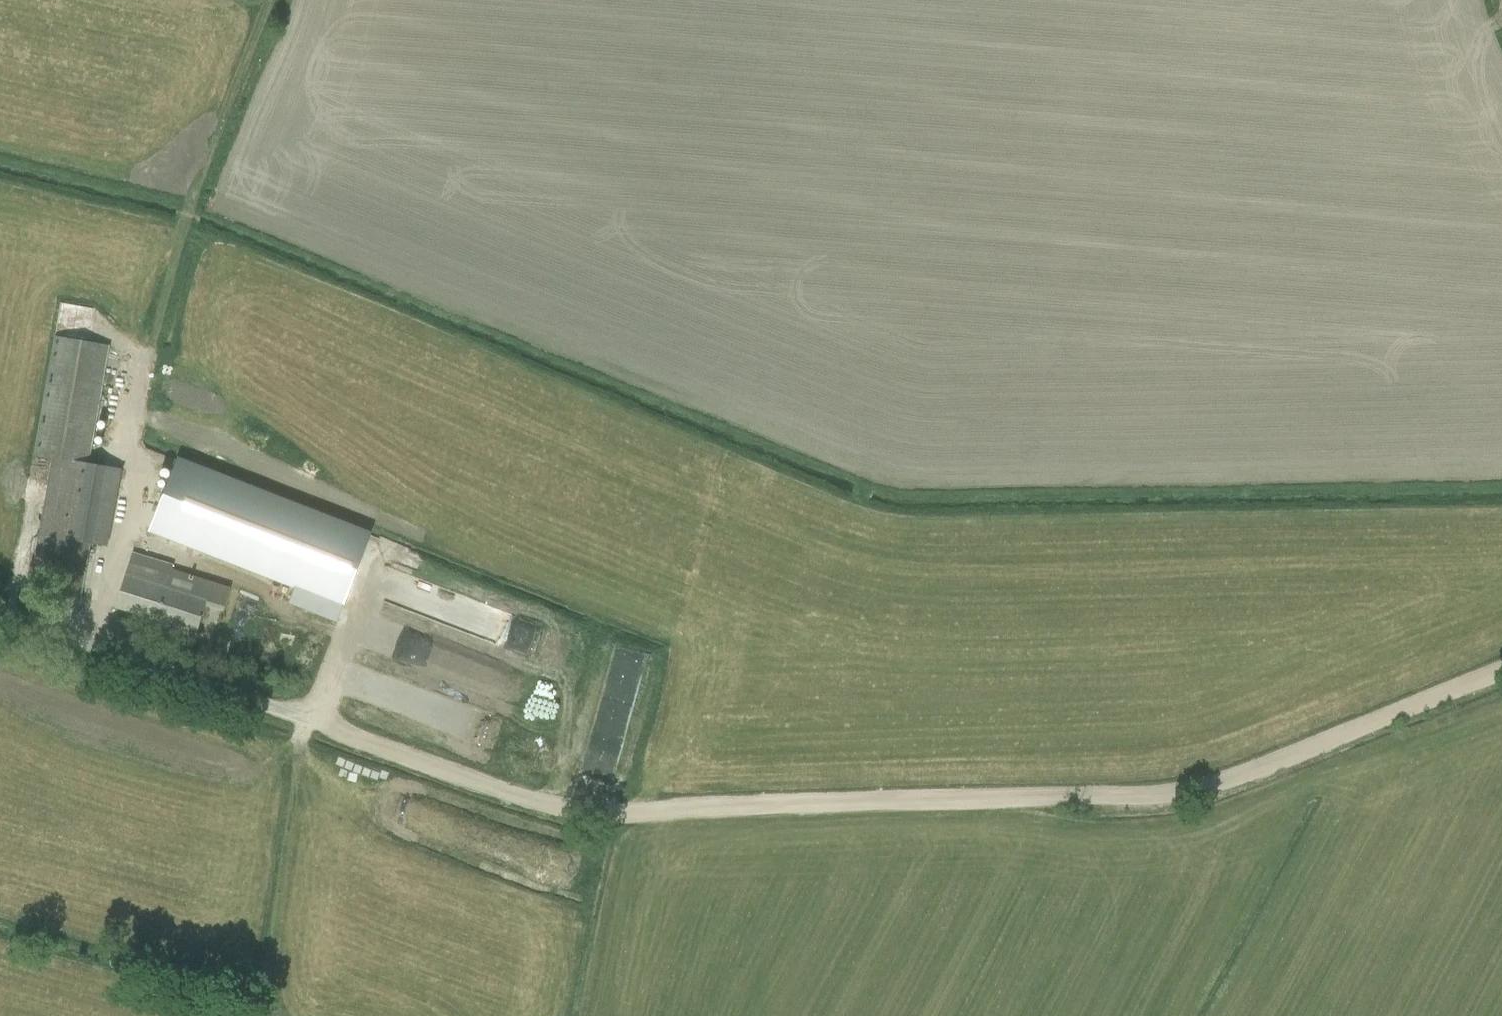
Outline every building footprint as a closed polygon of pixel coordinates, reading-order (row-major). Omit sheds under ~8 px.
[(54,337),(37,435),(34,455),(52,458),(28,589),(80,598),(89,543),(106,546),(109,527),(120,469),(93,465),(95,456),(88,454),(106,347),(54,337)] [(177,461),(158,510),(150,529),(229,559),(223,577),(259,591),(265,574),(295,585),(289,600),(336,619),(342,604),(369,535),(177,461)] [(131,553),(114,607),(196,634),(205,605),(221,610),(229,588),(171,570),(172,566),(131,553)] [(491,647),(513,653),(523,621),(501,614),(491,647)]
